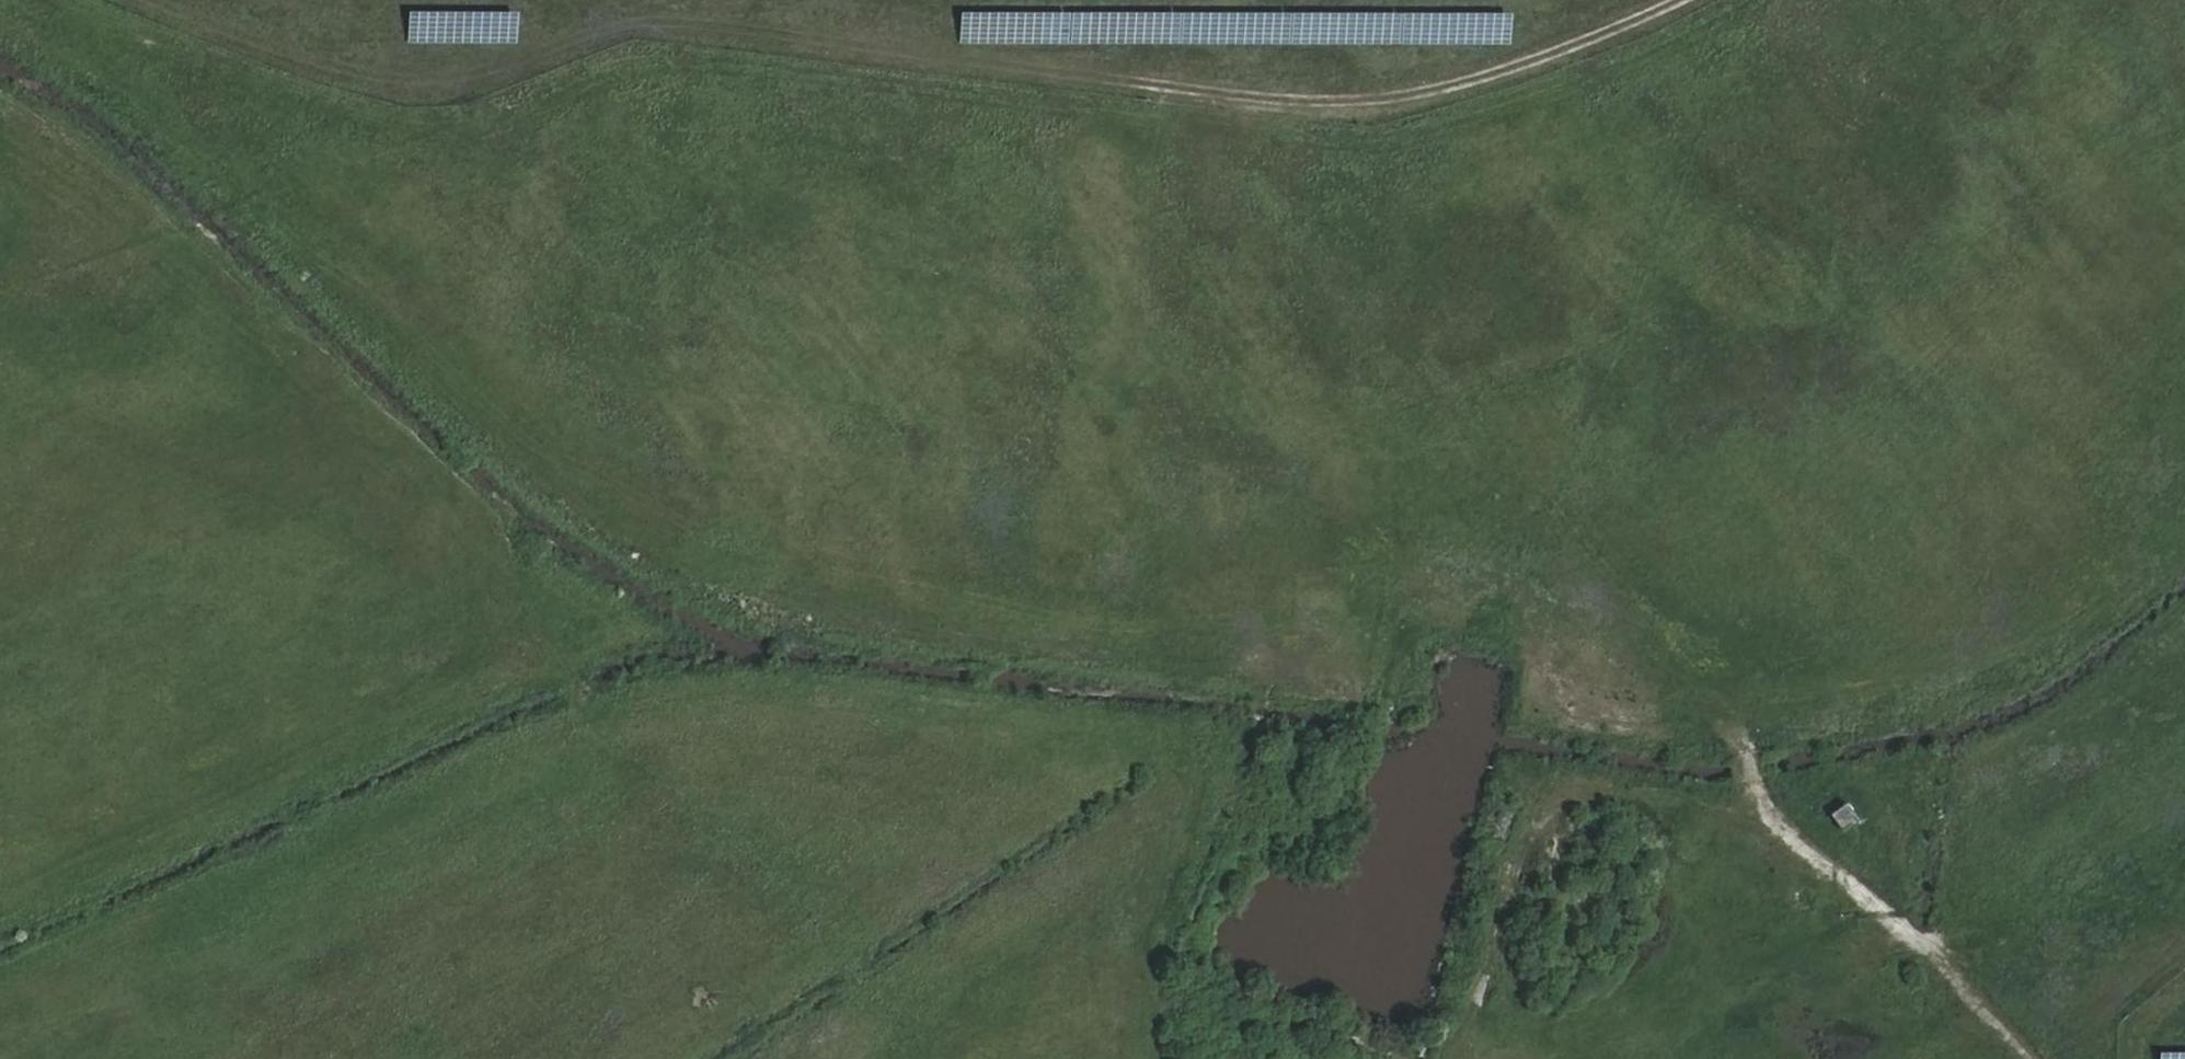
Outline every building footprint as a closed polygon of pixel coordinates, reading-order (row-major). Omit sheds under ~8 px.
[(1839,801),(1828,815),(1845,828),(1856,814),(1839,801)] [(2156,1048),(2156,1058),(2184,1058),(2184,1048),(2156,1048)]
